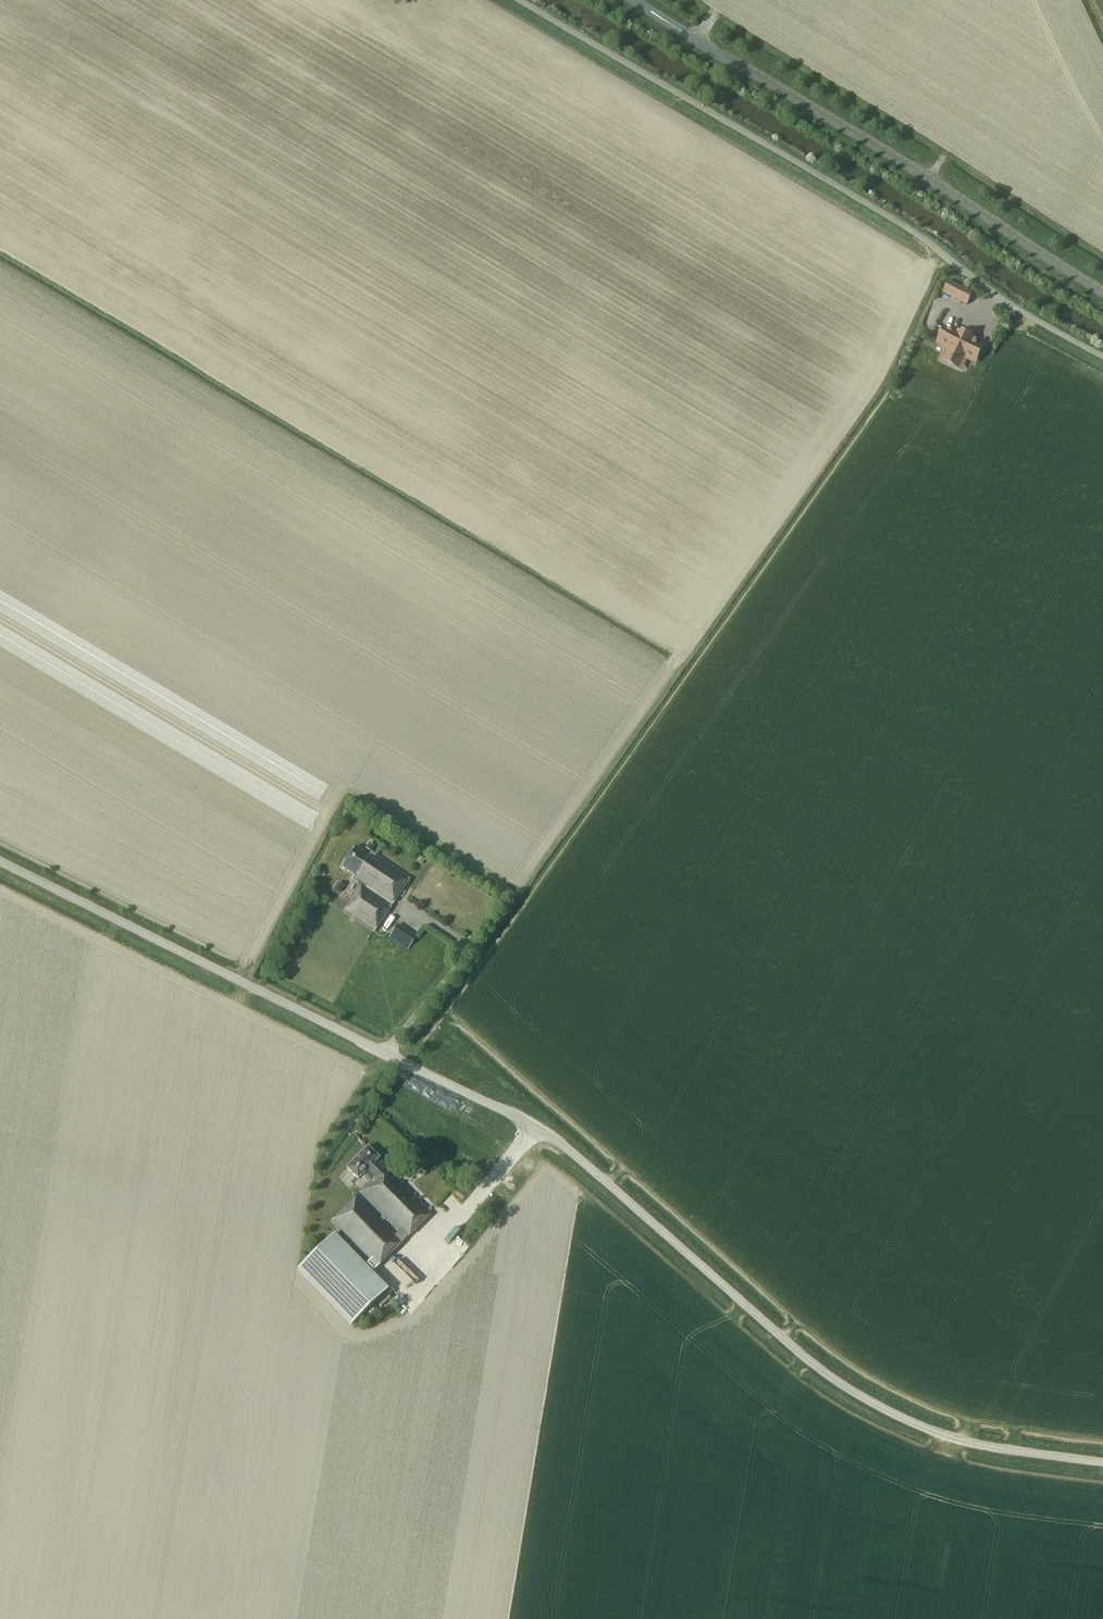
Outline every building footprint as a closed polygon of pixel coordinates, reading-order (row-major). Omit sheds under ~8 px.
[(967,305),(973,293),(950,281),(944,293),(967,305)] [(981,348),(970,342),(972,338),(960,333),(958,337),(945,330),(939,342),(953,349),(948,358),(953,363),(960,364),(965,354),(975,360),(980,354),(981,348)] [(375,846),(370,842),(366,848),(371,852),(375,846)] [(374,931),(391,907),(410,878),(371,851),(368,855),(355,847),(341,867),(354,875),(352,879),(360,884),(343,911),(374,931)] [(422,864),(425,860),(419,856),(416,860),(422,864)] [(340,893),(344,886),(338,882),(334,889),(340,893)] [(399,924),(390,937),(400,943),(408,949),(417,936),(399,924)] [(358,1179),(362,1176),(369,1183),(359,1193),(382,1216),(382,1217),(358,1193),(330,1221),(369,1262),(364,1267),(333,1236),(296,1272),(349,1326),(386,1290),(370,1275),(432,1213),(390,1170),(388,1172),(377,1160),(379,1158),(368,1147),(347,1168),(358,1179)]
